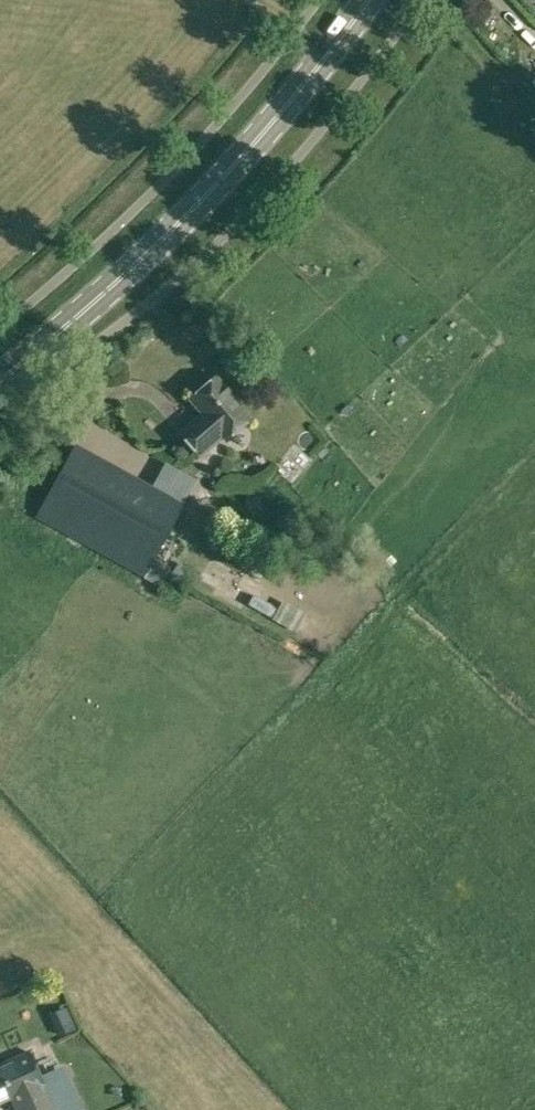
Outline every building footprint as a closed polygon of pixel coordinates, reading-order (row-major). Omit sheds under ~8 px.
[(227,440),(252,419),(218,379),(193,400),(204,414),(182,433),(202,457),(225,437),(227,440)] [(310,422),(296,431),(303,442),(317,432),(310,422)] [(185,504),(75,443),(35,517),(145,577),(185,504)] [(253,596),(248,605),(271,618),(276,609),(253,596)] [(63,1073),(43,1082),(29,1051),(0,1064),(0,1101),(12,1096),(18,1109),(79,1109),(63,1073)]
